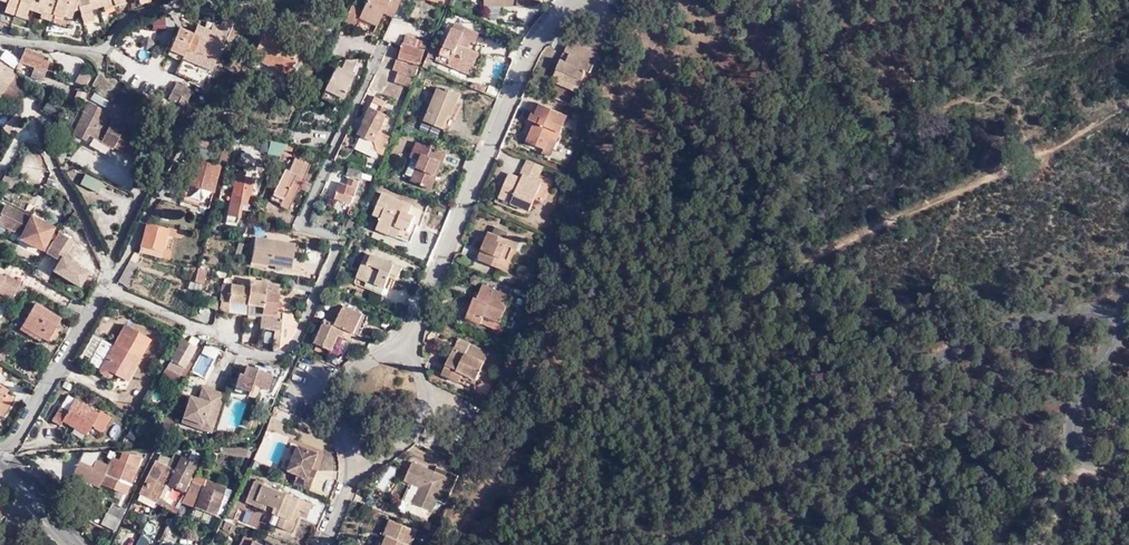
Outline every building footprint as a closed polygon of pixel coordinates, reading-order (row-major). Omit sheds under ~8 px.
[(351,0),(346,0),(339,14),(350,17),(353,9),(356,2),(351,0)] [(356,2),(353,9),(371,16),(376,4),(378,0),(357,0),(356,2)] [(390,1),(387,0),(378,0),(376,4),(387,9),(390,1)] [(163,35),(162,37),(175,50),(200,74),(229,18),(223,14),(220,19),(212,15),(208,22),(195,16),(191,24),(189,28),(182,24),(184,20),(177,17),(167,36),(163,35)] [(435,50),(470,67),(479,48),(464,40),(468,34),(475,38),(480,28),(456,16),(445,36),(443,35),(435,50)] [(100,26),(97,17),(87,21),(90,29),(100,26)] [(405,20),(403,29),(425,34),(427,26),(405,20)] [(279,41),(283,33),(262,23),(246,54),(275,69),(279,60),(294,68),(301,52),(279,41)] [(399,42),(421,48),(425,34),(403,29),(399,42)] [(555,71),(573,79),(581,62),(585,63),(593,44),(562,31),(558,41),(563,44),(559,52),(554,49),(550,58),(559,62),(555,71)] [(421,54),(420,56),(426,59),(436,36),(430,34),(421,54)] [(175,50),(162,37),(161,41),(175,50)] [(52,46),(25,40),(21,52),(49,58),(52,46)] [(563,44),(558,41),(554,49),(559,52),(563,44)] [(420,56),(421,54),(395,45),(392,55),(397,57),(417,65),(420,56)] [(354,49),(335,49),(316,88),(331,96),(335,87),(339,88),(349,67),(347,65),(354,49)] [(5,50),(1,57),(15,65),(19,57),(5,50)] [(197,80),(200,74),(175,50),(170,62),(191,73),(190,76),(197,80)] [(49,58),(37,55),(35,65),(47,68),(49,58)] [(394,65),(414,72),(417,65),(397,57),(394,65)] [(9,84),(14,77),(8,73),(13,66),(0,58),(0,78),(9,84)] [(571,82),(573,79),(555,71),(559,62),(550,58),(545,71),(571,82)] [(80,61),(73,73),(82,79),(90,67),(80,61)] [(159,86),(168,90),(171,84),(177,87),(181,79),(166,71),(159,86)] [(469,78),(484,84),(486,78),(478,74),(476,74),(474,74),(472,74),(470,76),(469,78)] [(16,75),(3,94),(14,101),(27,83),(16,75)] [(418,110),(436,118),(445,99),(448,100),(454,83),(439,77),(438,80),(431,77),(418,110)] [(382,141),(384,142),(392,124),(381,119),(391,99),(383,96),(386,91),(376,86),(369,105),(360,123),(378,130),(382,141)] [(94,93),(91,99),(104,107),(108,101),(94,93)] [(521,132),(541,141),(546,129),(552,132),(563,106),(531,93),(524,109),(529,112),(527,116),(521,132)] [(101,109),(88,102),(72,134),(84,140),(87,135),(101,109)] [(101,109),(87,135),(99,141),(110,119),(112,115),(101,109)] [(23,120),(16,113),(2,128),(10,135),(23,120)] [(113,149),(114,147),(123,127),(124,126),(110,119),(99,141),(113,149)] [(123,127),(114,147),(134,157),(144,137),(123,127)] [(546,129),(541,141),(540,145),(547,148),(554,132),(552,132),(546,129)] [(283,133),(270,130),(267,141),(278,144),(279,142),(283,133)] [(198,184),(196,195),(209,196),(219,155),(202,151),(203,143),(192,141),(185,180),(198,184)] [(279,142),(278,144),(277,148),(286,152),(288,147),(279,142)] [(405,170),(420,176),(425,163),(431,165),(436,151),(417,142),(405,170)] [(74,159),(84,163),(89,150),(79,146),(74,159)] [(277,148),(273,156),(282,160),(286,162),(289,154),(286,152),(277,148)] [(518,156),(533,162),(537,154),(521,148),(518,156)] [(286,162),(282,160),(269,186),(279,191),(277,196),(286,200),(306,157),(291,150),(289,154),(286,162)] [(518,164),(530,170),(533,162),(518,156),(513,168),(516,169),(518,164)] [(363,163),(350,158),(347,164),(360,169),(363,163)] [(17,167),(15,166),(14,165),(5,160),(5,161),(0,169),(0,172),(11,178),(14,171),(28,178),(30,174),(17,167)] [(425,163),(420,176),(426,179),(431,165),(425,163)] [(231,164),(220,206),(233,210),(237,196),(242,197),(248,168),(231,164)] [(494,187),(522,200),(524,201),(536,172),(530,170),(518,164),(516,169),(513,168),(503,164),(494,187)] [(331,188),(349,195),(358,173),(349,169),(346,175),(339,173),(331,188)] [(80,184),(97,192),(102,183),(85,174),(80,184)] [(198,184),(185,180),(182,192),(196,195),(198,184)] [(373,219),(402,233),(406,224),(404,223),(411,209),(405,206),(409,197),(380,184),(371,205),(379,208),(373,219)] [(520,205),(522,200),(494,187),(491,192),(520,205)] [(5,193),(0,203),(0,213),(22,224),(20,228),(43,239),(54,216),(31,204),(31,205),(5,193)] [(233,210),(220,206),(219,212),(231,216),(233,210)] [(351,232),(355,219),(342,215),(338,228),(351,232)] [(174,220),(165,218),(165,220),(145,216),(140,236),(162,242),(166,226),(172,227),(174,220)] [(497,249),(503,251),(508,240),(512,242),(516,229),(491,219),(488,225),(485,234),(481,232),(473,252),(493,260),(497,249)] [(180,222),(174,220),(172,227),(178,228),(180,222)] [(260,253),(289,258),(294,234),(252,227),(248,254),(260,256),(260,253)] [(162,242),(140,236),(139,244),(160,249),(162,242)] [(349,270),(379,283),(387,264),(392,266),(397,255),(362,241),(349,270)] [(160,249),(167,251),(169,244),(162,242),(160,249)] [(77,278),(86,263),(60,247),(51,262),(77,278)] [(507,253),(503,251),(497,249),(493,260),(502,264),(507,253)] [(137,255),(129,251),(118,272),(127,277),(137,255)] [(195,273),(197,264),(192,262),(189,272),(195,273)] [(198,264),(194,276),(202,278),(206,266),(198,264)] [(0,267),(0,285),(9,290),(18,274),(4,266),(2,268),(0,267)] [(261,306),(264,273),(253,271),(252,277),(231,274),(231,275),(223,274),(221,292),(222,292),(220,300),(261,306)] [(292,303),(282,302),(281,310),(276,309),(279,274),(264,273),(261,307),(260,318),(274,320),(272,340),(281,336),(285,333),(288,331),(291,328),(293,325),(300,310),(292,303)] [(461,302),(478,309),(479,306),(496,312),(506,288),(477,275),(473,283),(470,282),(461,302)] [(332,294),(324,312),(335,316),(342,298),(332,294)] [(24,319),(43,330),(48,333),(61,311),(37,297),(24,319)] [(335,316),(324,312),(313,336),(315,337),(327,342),(330,343),(336,327),(341,329),(350,333),(352,326),(358,314),(363,316),(366,308),(342,298),(335,316)] [(479,306),(478,309),(461,302),(459,307),(476,314),(492,321),(494,315),(496,312),(479,306)] [(358,314),(352,326),(357,328),(363,316),(358,314)] [(40,334),(43,330),(24,319),(22,324),(40,334)] [(336,327),(330,343),(334,345),(341,329),(336,327)] [(452,329),(448,339),(461,343),(464,334),(452,329)] [(196,340),(183,332),(167,361),(180,368),(196,340)] [(147,342),(131,333),(124,345),(115,339),(100,365),(110,371),(114,368),(127,374),(138,353),(141,354),(147,342)] [(461,343),(448,339),(438,365),(469,377),(484,342),(464,334),(461,343)] [(315,337),(313,343),(324,348),(327,342),(315,337)] [(267,374),(274,376),(280,365),(261,357),(259,362),(247,358),(243,366),(239,365),(233,379),(249,385),(252,378),(263,382),(267,374)] [(206,412),(214,414),(223,387),(205,381),(201,392),(192,389),(188,401),(193,403),(189,414),(203,419),(206,412)] [(97,405),(73,391),(66,402),(59,397),(50,412),(57,417),(61,412),(84,427),(97,405)] [(202,424),(203,419),(189,414),(193,403),(188,401),(182,418),(202,424)] [(316,402),(310,415),(320,419),(326,407),(316,402)] [(298,469),(294,478),(309,485),(313,475),(308,472),(312,463),(319,448),(300,440),(289,464),(298,469)] [(170,450),(176,454),(180,447),(174,443),(170,450)] [(108,456),(99,474),(117,482),(122,471),(126,472),(136,450),(128,446),(123,455),(112,449),(108,456)] [(136,493),(151,500),(176,454),(160,446),(156,453),(154,452),(137,486),(139,487),(136,493)] [(170,470),(185,477),(196,455),(182,447),(170,470)] [(70,465),(96,478),(99,474),(108,456),(95,450),(91,458),(78,450),(70,465)] [(444,465),(408,450),(400,468),(417,475),(410,492),(429,500),(444,465)] [(318,466),(312,463),(308,472),(313,475),(318,466)] [(213,508),(225,480),(204,471),(201,477),(191,473),(180,494),(213,508)] [(255,492),(263,477),(253,473),(245,494),(252,497),(255,492)] [(310,497),(263,477),(255,492),(275,500),(272,506),(280,509),(275,519),(289,524),(296,511),(291,508),(294,503),(299,505),(306,508),(310,497)] [(232,484),(225,480),(213,508),(219,511),(232,484)] [(275,500),(255,492),(252,497),(272,506),(275,500)] [(110,495),(103,506),(117,514),(123,503),(110,495)] [(229,508),(240,512),(244,503),(233,498),(229,508)] [(371,538),(379,541),(386,523),(383,522),(389,507),(383,505),(371,538)] [(117,514),(103,506),(98,515),(111,523),(117,514)] [(379,541),(390,544),(405,544),(416,518),(389,507),(383,522),(386,523),(379,541)] [(231,523),(236,515),(228,511),(224,520),(231,523)] [(255,530),(244,525),(237,542),(240,543),(244,544),(248,544),(255,530)] [(279,542),(255,530),(248,544),(278,544),(279,542)] [(134,544),(147,544),(151,537),(141,532),(134,544)]
